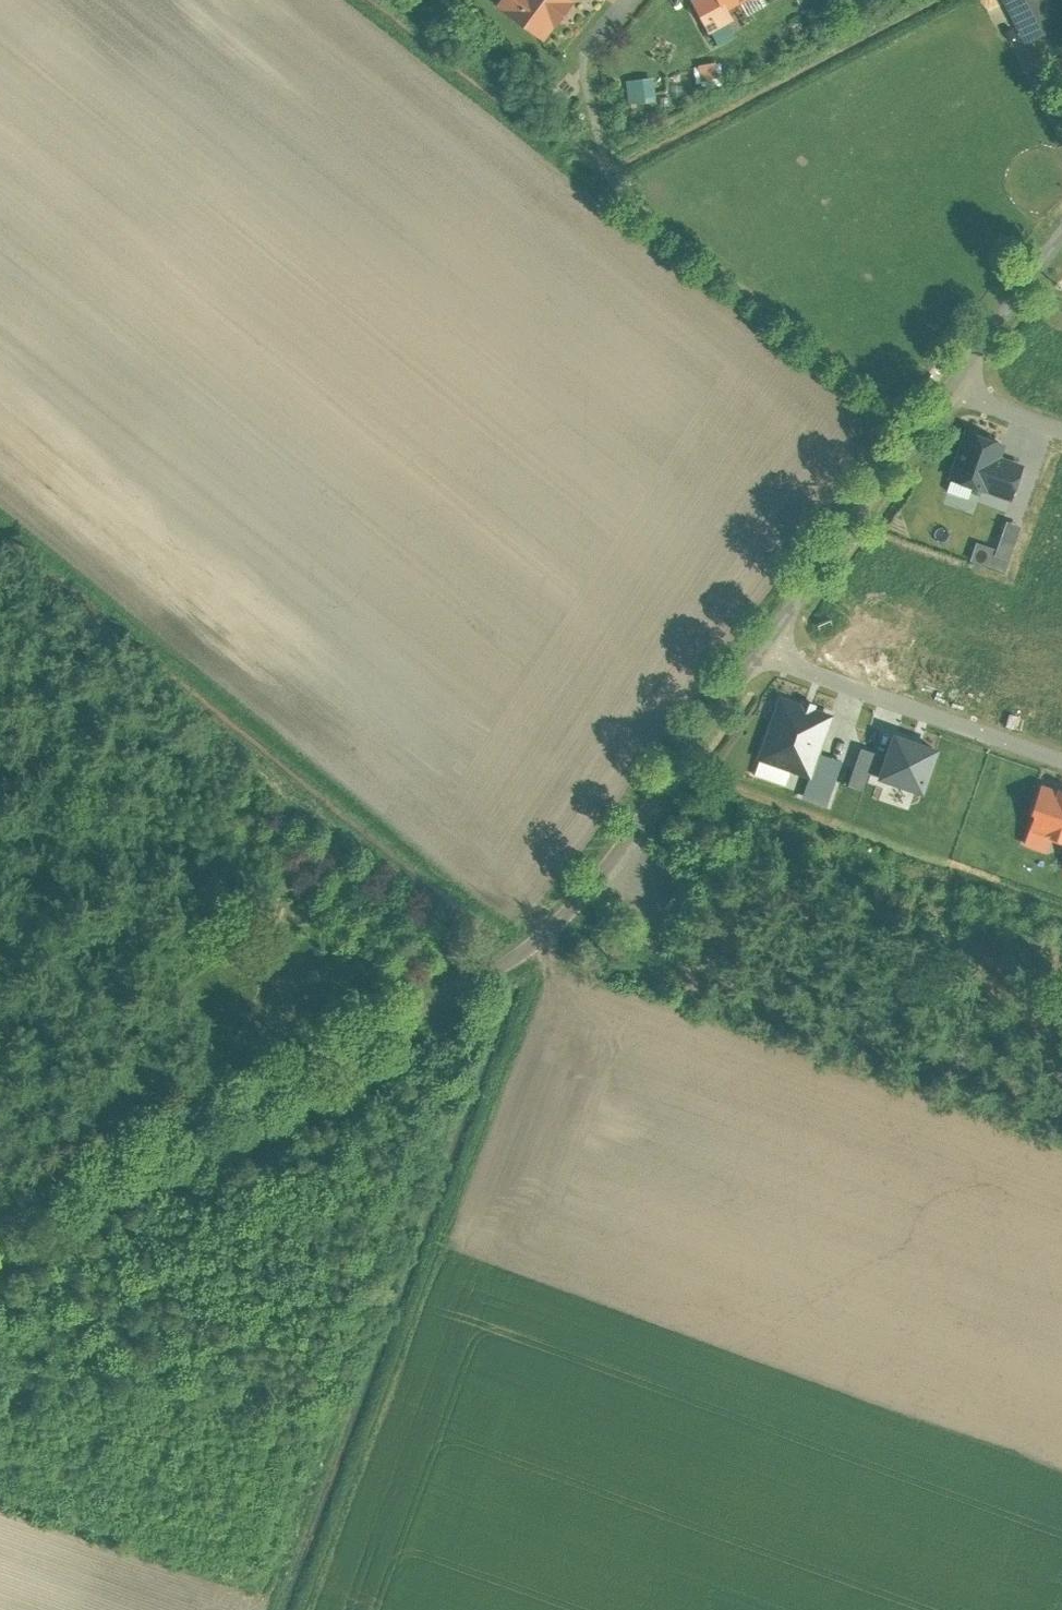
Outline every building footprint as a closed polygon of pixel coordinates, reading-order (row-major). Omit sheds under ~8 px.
[(568,0),(490,0),(487,4),(538,41),(568,0)] [(727,7),(740,0),(687,0),(704,32),(708,29),(716,42),(732,33),(725,21),(732,17),(727,7)] [(713,61),(695,63),(697,78),(716,75),(713,61)] [(655,98),(653,76),(627,79),(630,101),(655,98)] [(1002,446),(962,433),(946,481),(1011,502),(1023,467),(998,459),(1002,446)] [(1018,527),(1006,523),(997,550),(975,543),(969,562),(1003,573),(1018,527)] [(832,712),(773,694),(751,765),(808,783),(805,793),(826,799),(838,763),(818,757),(832,712)] [(936,750),(892,736),(877,780),(922,795),(936,750)] [(852,782),(868,788),(882,751),(865,745),(852,782)] [(1037,783),(1017,845),(1043,854),(1048,840),(1061,844),(1061,791),(1037,783)]
